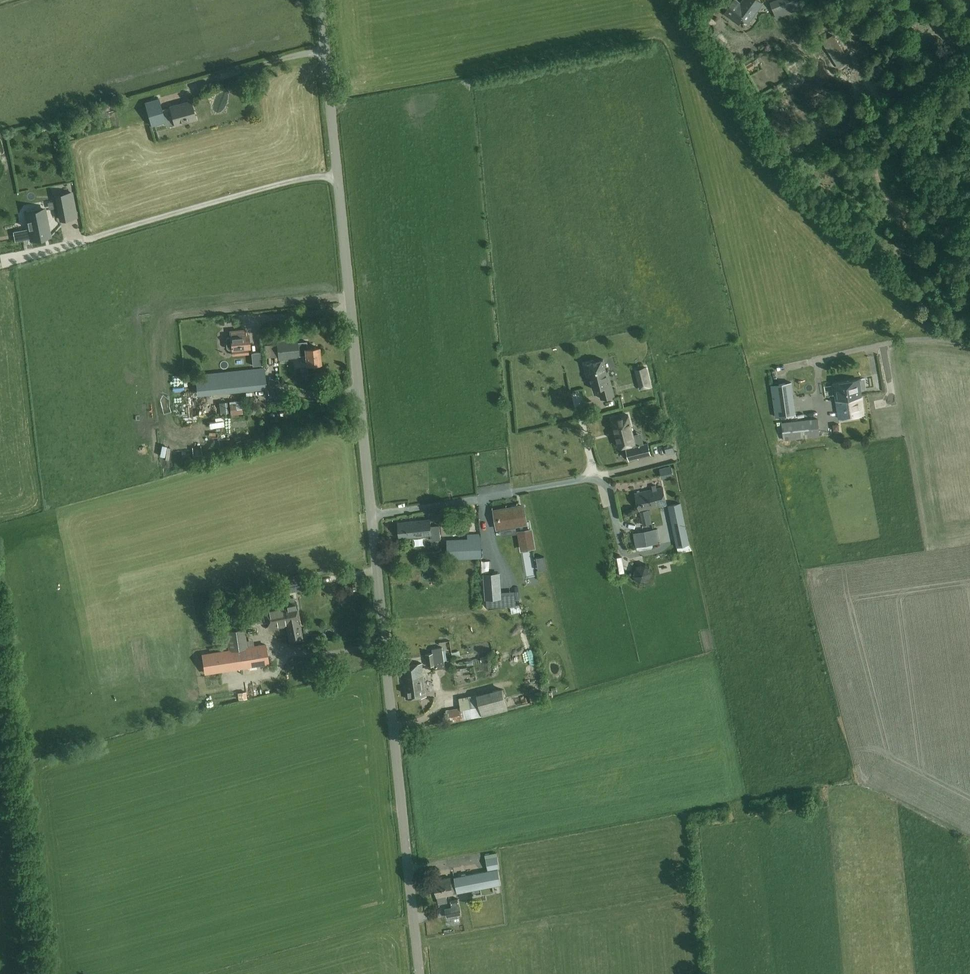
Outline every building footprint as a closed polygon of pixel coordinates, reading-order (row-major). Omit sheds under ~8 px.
[(741,3),(736,0),(734,0),(725,13),(739,24),(743,18),(749,22),(759,8),(763,3),(758,0),(743,0),(741,3)] [(770,3),(774,12),(799,2),(799,0),(778,0),(770,3)] [(838,66),(848,59),(833,35),(823,41),(838,66)] [(169,105),(161,108),(158,97),(144,101),(150,125),(165,121),(163,114),(171,112),(174,124),(194,119),(189,101),(177,104),(177,103),(169,105)] [(106,110),(115,107),(112,101),(104,103),(106,110)] [(72,193),(56,196),(60,219),(76,216),(72,193)] [(15,214),(11,204),(0,208),(0,211),(3,218),(15,214)] [(26,213),(31,239),(36,238),(45,237),(45,236),(50,235),(45,209),(26,213)] [(44,258),(59,255),(58,250),(43,253),(44,258)] [(250,348),(248,334),(246,335),(246,330),(230,331),(231,337),(228,337),(226,339),(227,348),(229,349),(232,349),(233,355),(248,353),(248,348),(250,348)] [(306,341),(297,342),(297,338),(276,341),(278,359),(299,357),(299,355),(306,354),(307,364),(313,364),(314,366),(319,365),(320,363),(321,363),(319,347),(307,348),(306,341)] [(252,353),(253,365),(262,365),(261,352),(252,353)] [(601,399),(615,396),(608,371),(606,371),(604,360),(584,365),(588,377),(590,377),(594,390),(598,388),(601,399)] [(266,388),(264,368),(204,374),(206,394),(266,388)] [(650,387),(648,377),(638,379),(641,389),(650,387)] [(853,394),(861,393),(859,379),(833,383),(836,399),(846,398),(845,397),(853,396),(853,394)] [(776,417),(796,414),(791,382),(771,385),(776,417)] [(864,414),(861,393),(853,394),(853,396),(845,397),(846,398),(836,399),(839,418),(864,414)] [(241,411),(241,399),(229,399),(228,411),(241,411)] [(196,402),(187,403),(188,416),(196,416),(196,402)] [(612,419),(619,447),(626,445),(627,448),(626,449),(629,461),(638,459),(638,458),(651,455),(648,443),(641,445),(640,444),(638,445),(638,446),(635,447),(634,443),(635,443),(628,415),(612,419)] [(784,439),(819,436),(818,418),(782,422),(784,439)] [(675,452),(673,446),(665,448),(666,454),(675,452)] [(653,489),(635,493),(639,510),(667,505),(663,487),(657,488),(656,485),(652,486),(653,489)] [(680,503),(668,505),(677,547),(689,544),(680,503)] [(523,506),(498,510),(499,517),(498,518),(499,520),(501,527),(519,524),(521,532),(520,532),(522,548),(534,547),(531,530),(524,531),(523,523),(526,523),(523,506)] [(650,509),(640,511),(643,525),(651,523),(649,514),(651,513),(650,509)] [(397,522),(399,537),(431,534),(432,540),(440,539),(439,525),(430,525),(429,519),(397,522)] [(478,530),(478,521),(469,521),(469,530),(478,530)] [(659,543),(657,528),(639,531),(642,546),(659,543)] [(481,538),(447,539),(447,558),(481,556),(481,538)] [(499,573),(485,574),(486,598),(500,597),(499,573)] [(307,579),(287,583),(289,592),(308,588),(307,579)] [(287,624),(286,624),(289,639),(301,637),(299,628),(297,628),(296,622),(300,622),(296,601),(294,601),(285,603),(283,604),(287,624)] [(287,624),(283,604),(264,608),(268,628),(286,624),(287,624)] [(232,639),(245,636),(240,618),(228,621),(232,639)] [(521,632),(524,645),(528,666),(534,665),(527,630),(521,632)] [(204,674),(270,664),(266,643),(201,653),(204,674)] [(437,668),(445,666),(441,646),(431,648),(432,652),(425,653),(428,665),(436,663),(437,668)] [(407,698),(426,696),(422,663),(402,666),(407,698)] [(480,694),(459,698),(463,719),(483,716),(508,709),(503,689),(481,695),(480,694)] [(443,711),(447,722),(462,717),(457,706),(443,711)] [(457,892),(500,883),(497,868),(500,868),(497,853),(485,855),(488,870),(454,877),(455,882),(457,892)] [(455,882),(451,882),(450,877),(440,879),(440,880),(434,881),(437,896),(457,892),(455,882)] [(452,907),(446,908),(447,917),(462,914),(460,906),(458,899),(451,900),(452,907)]
